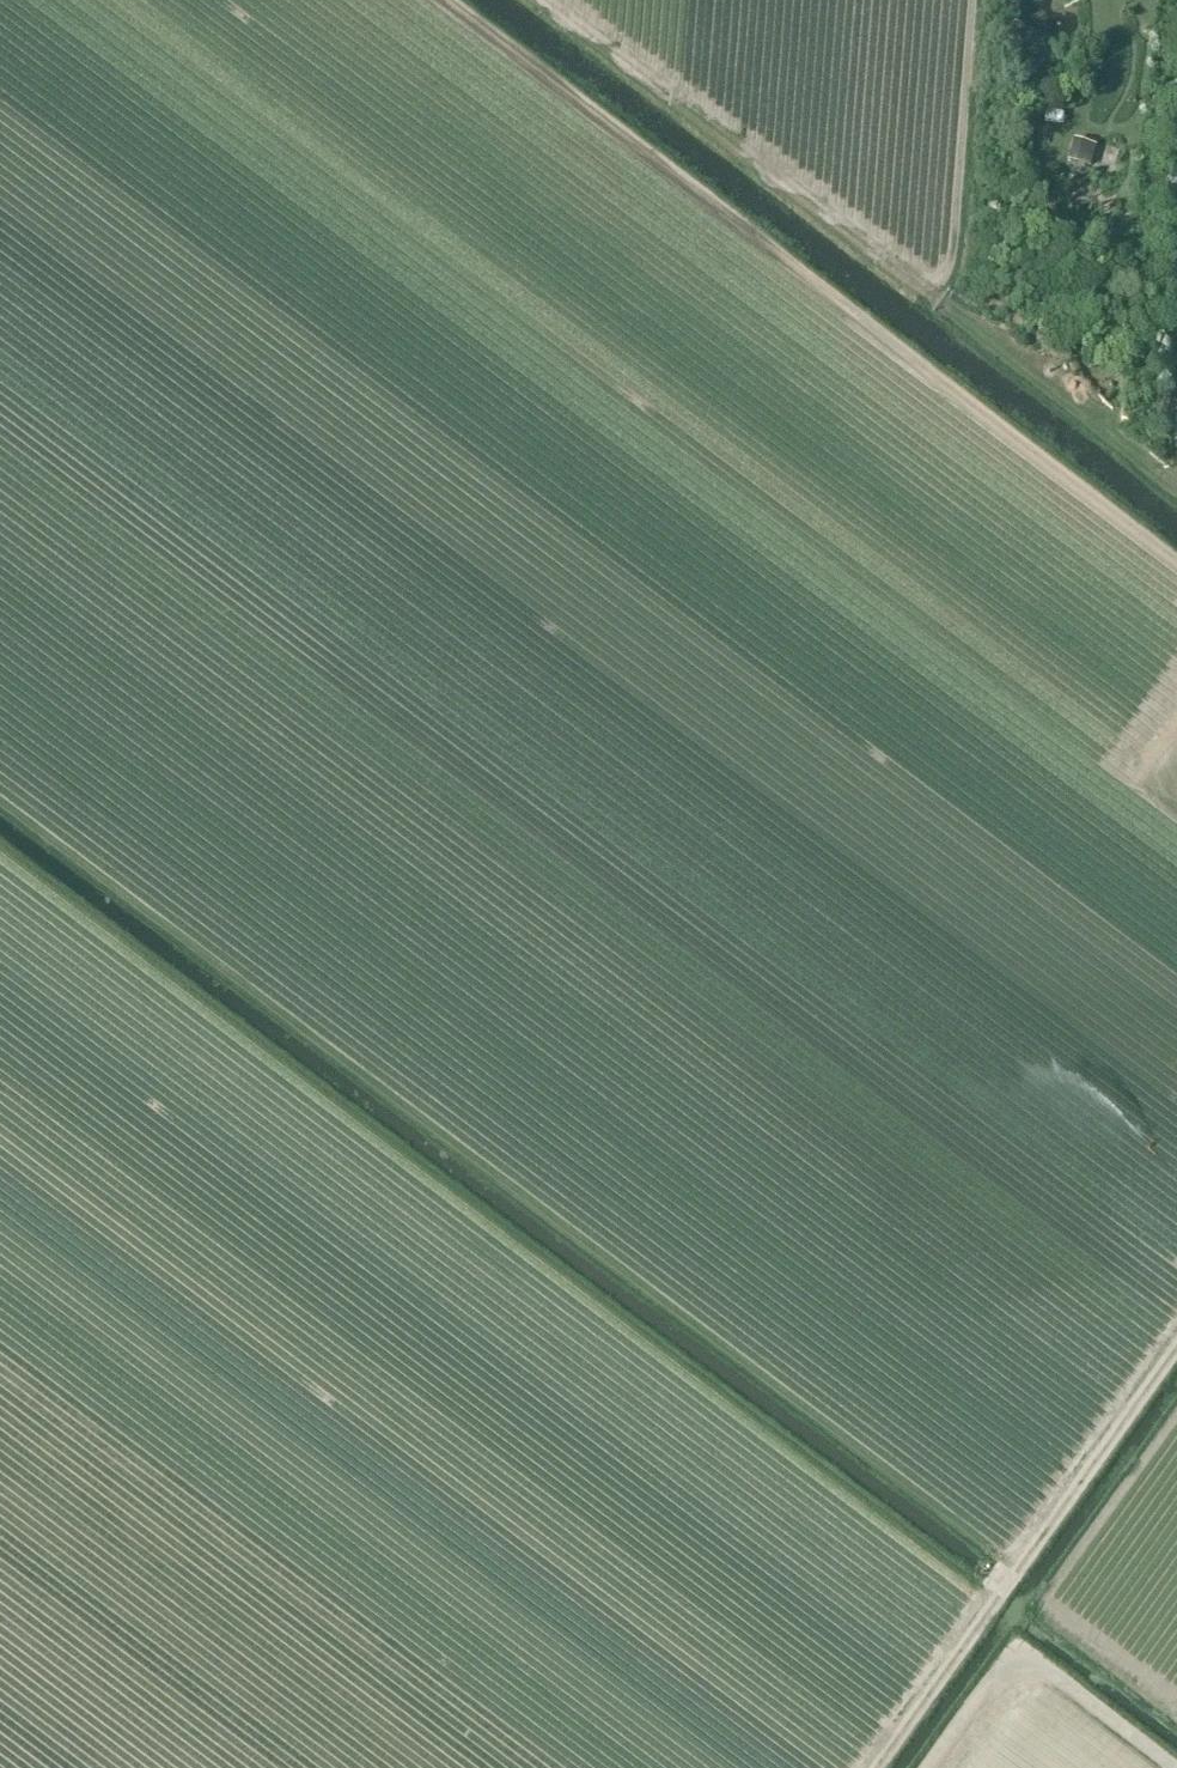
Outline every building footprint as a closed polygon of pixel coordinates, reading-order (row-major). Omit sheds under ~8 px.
[(1085,144),(1076,142),(1070,162),(1090,168),(1093,157),(1082,153),(1085,144)]
